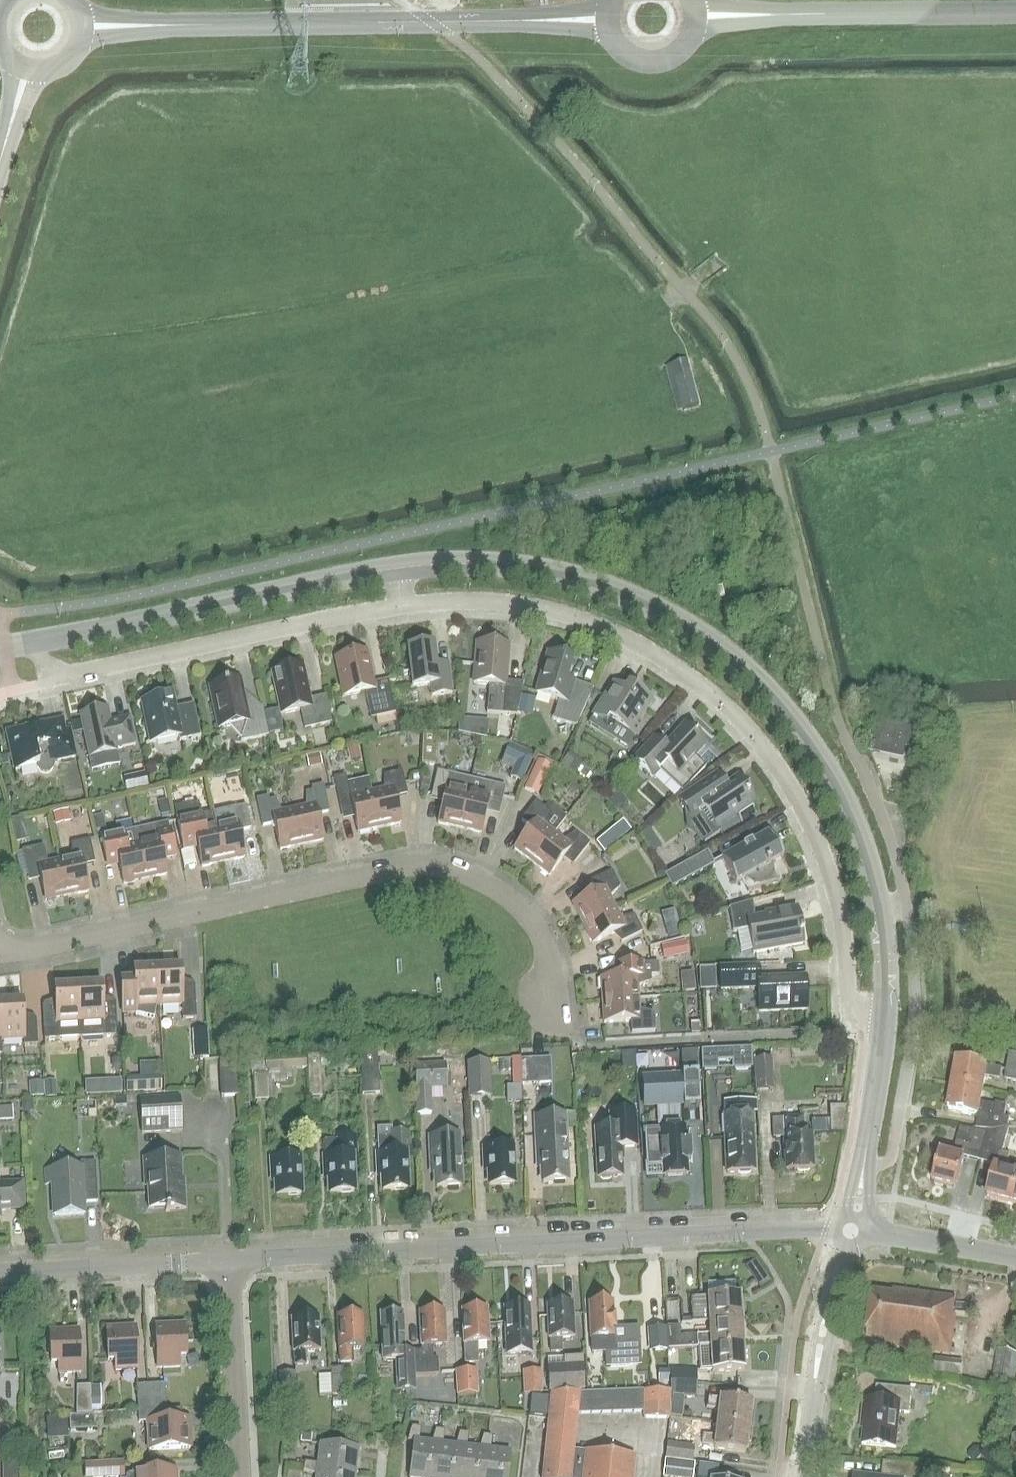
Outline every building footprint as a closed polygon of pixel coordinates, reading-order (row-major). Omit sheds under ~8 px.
[(671,364),(674,378),(683,409),(698,405),(690,374),(686,359),(671,364)] [(721,587),(707,590),(710,602),(724,598),(721,587)] [(508,645),(477,643),(473,683),(489,684),(487,713),(516,715),(523,683),(505,682),(508,645)] [(437,671),(433,644),(407,647),(412,687),(430,684),(432,695),(452,693),(449,669),(437,671)] [(371,718),(395,713),(388,680),(372,683),(365,652),(336,658),(344,696),(365,691),(371,718)] [(593,688),(573,681),(571,688),(565,686),(572,660),(547,653),(535,693),(558,700),(553,719),(576,726),(593,688)] [(304,729),(331,723),(325,696),(310,699),(302,666),(272,672),(281,714),(300,710),(304,729)] [(402,671),(394,672),(395,680),(403,679),(402,671)] [(241,741),(268,735),(262,707),(246,710),(240,680),(210,686),(219,728),(237,724),(241,741)] [(594,716),(589,724),(606,735),(626,748),(634,736),(643,723),(639,720),(651,700),(628,686),(625,691),(613,683),(593,715),(594,716)] [(179,741),(201,737),(193,704),(180,707),(181,710),(173,712),(170,695),(137,702),(137,703),(144,702),(153,741),(146,742),(146,744),(178,737),(179,741)] [(107,709),(80,715),(81,721),(84,732),(89,758),(116,752),(116,749),(135,745),(130,718),(116,721),(117,725),(111,727),(107,709)] [(878,719),(872,750),(900,756),(902,745),(915,748),(920,726),(908,723),(908,725),(878,719)] [(53,763),(53,762),(75,757),(69,731),(64,732),(62,720),(42,725),(42,723),(26,727),(26,728),(6,732),(15,770),(37,765),(37,766),(38,768),(39,769),(41,770),(42,771),(43,771),(45,771),(46,771),(48,771),(49,770),(50,769),(52,768),(52,766),(53,765),(53,763)] [(457,733),(468,734),(469,721),(457,720),(457,733)] [(81,721),(71,723),(73,734),(84,732),(81,721)] [(654,737),(633,759),(652,777),(659,770),(666,762),(690,784),(706,767),(695,756),(705,745),(684,725),(664,747),(654,737)] [(447,733),(422,733),(422,763),(435,764),(436,745),(447,745),(447,733)] [(359,745),(346,748),(350,762),(362,759),(359,745)] [(511,745),(506,757),(517,762),(510,777),(521,782),(525,774),(534,756),(511,745)] [(570,752),(561,764),(574,775),(583,763),(570,752)] [(320,753),(306,756),(308,769),(323,765),(320,753)] [(538,759),(524,789),(538,795),(552,765),(538,759)] [(407,795),(402,771),(384,775),(383,790),(372,792),(371,792),(379,828),(401,823),(395,797),(407,795)] [(470,779),(437,771),(432,795),(443,797),(437,823),(459,828),(470,779)] [(705,783),(682,799),(696,821),(704,842),(721,830),(718,825),(736,813),(742,822),(757,811),(745,793),(745,789),(742,789),(741,788),(742,784),(738,783),(736,780),(728,785),(721,773),(705,783)] [(145,774),(134,777),(137,790),(148,788),(145,774)] [(219,791),(228,789),(224,775),(216,776),(219,791)] [(347,783),(346,775),(333,778),(340,809),(352,807),(358,832),(379,828),(371,792),(372,792),(369,778),(347,783)] [(500,810),(505,787),(470,779),(459,828),(481,833),(487,807),(500,810)] [(190,784),(172,788),(174,802),(193,798),(190,784)] [(317,814),(329,812),(323,784),(311,787),(312,791),(306,792),(305,807),(294,809),(301,845),(323,840),(317,814)] [(613,788),(603,797),(617,812),(627,802),(613,788)] [(268,796),(256,799),(262,826),(274,824),(279,850),(301,845),(294,809),(282,812),(275,799),(269,800),(268,796)] [(167,801),(159,803),(162,816),(170,814),(167,801)] [(548,803),(544,808),(535,801),(521,820),(530,828),(514,848),(531,862),(553,834),(554,834),(566,818),(548,803)] [(198,802),(174,807),(177,820),(182,844),(196,841),(201,867),(223,862),(215,826),(216,826),(213,813),(201,815),(198,802)] [(246,805),(213,813),(216,826),(215,826),(223,862),(245,857),(239,831),(251,829),(246,805)] [(68,810),(52,814),(55,823),(70,819),(68,810)] [(103,815),(93,817),(96,832),(107,830),(103,815)] [(22,821),(12,823),(16,844),(27,842),(22,821)] [(145,879),(167,874),(163,859),(175,857),(168,822),(149,826),(134,829),(145,879)] [(653,854),(663,847),(649,828),(640,835),(653,854)] [(119,833),(101,837),(106,861),(118,858),(123,884),(145,879),(134,829),(119,833)] [(575,862),(589,843),(575,832),(563,841),(554,834),(553,834),(531,862),(549,876),(565,855),(575,862)] [(775,862),(783,858),(768,832),(721,858),(735,884),(741,881),(747,892),(780,882),(775,862)] [(605,835),(596,843),(604,852),(613,845),(605,835)] [(95,863),(89,840),(71,843),(71,858),(59,860),(67,896),(89,891),(83,865),(95,863)] [(22,850),(28,878),(39,875),(45,901),(67,896),(59,860),(47,863),(43,845),(22,850)] [(664,875),(672,888),(715,864),(708,851),(664,875)] [(614,908),(609,897),(620,887),(611,870),(590,881),(595,892),(572,904),(582,924),(614,908)] [(796,908),(765,913),(765,916),(755,918),(752,901),(729,908),(733,932),(749,929),(753,953),(803,944),(796,908)] [(642,932),(634,915),(619,918),(614,908),(582,924),(592,944),(616,932),(621,942),(642,932)] [(679,926),(666,929),(669,938),(682,935),(679,926)] [(661,946),(663,959),(688,955),(686,941),(661,946)] [(613,977),(600,978),(602,1000),(638,998),(637,986),(651,981),(651,975),(659,975),(658,962),(626,964),(613,965),(613,977)] [(807,1009),(805,977),(759,979),(758,966),(720,968),(721,989),(758,988),(759,1011),(807,1009)] [(182,1019),(196,1018),(194,985),(182,985),(181,967),(157,968),(159,1006),(182,1005),(182,1019)] [(153,1021),(156,1006),(159,1006),(157,968),(133,970),(134,980),(121,981),(121,989),(123,1014),(136,1014),(135,1017),(153,1021)] [(102,984),(78,986),(81,1038),(117,1036),(115,1002),(103,1003),(102,984)] [(694,993),(694,985),(682,985),(682,993),(694,993)] [(55,1005),(42,1006),(44,1032),(44,1040),(81,1038),(78,986),(54,987),(55,1005)] [(638,998),(602,1000),(603,1023),(630,1021),(631,1033),(654,1031),(654,1019),(653,1013),(638,1010),(638,998)] [(38,1045),(36,1019),(24,1020),(22,1002),(0,1003),(0,1031),(1,1040),(23,1039),(24,1046),(38,1045)] [(192,1029),(193,1058),(209,1057),(208,1028),(192,1029)] [(751,1048),(701,1050),(702,1069),(717,1069),(717,1061),(732,1060),(732,1068),(752,1068),(751,1048)] [(380,1093),(377,1049),(359,1050),(361,1094),(380,1093)] [(698,1101),(697,1077),(695,1050),(681,1051),(682,1078),(643,1080),(644,1104),(684,1102),(684,1106),(698,1105),(698,1101)] [(634,1051),(622,1052),(622,1064),(628,1069),(636,1068),(634,1051)] [(1009,1053),(1004,1080),(1015,1082),(1015,1054),(1009,1053)] [(264,1058),(250,1058),(251,1076),(254,1076),(267,1075),(267,1071),(306,1070),(306,1055),(264,1057),(264,1058)] [(322,1097),(320,1072),(319,1055),(307,1056),(307,1073),(309,1098),(322,1097)] [(522,1084),(552,1083),(550,1058),(520,1059),(522,1084)] [(774,1090),(772,1058),(754,1059),(756,1091),(774,1090)] [(952,1072),(950,1084),(982,1090),(985,1077),(1000,1079),(1001,1069),(987,1066),(987,1065),(956,1060),(954,1072),(952,1072)] [(491,1095),(490,1061),(466,1062),(468,1096),(491,1095)] [(424,1064),(414,1064),(415,1081),(415,1089),(431,1089),(446,1088),(446,1079),(446,1063),(440,1063),(424,1064)] [(454,1073),(464,1073),(464,1065),(453,1065),(454,1073)] [(238,1096),(237,1071),(219,1072),(221,1097),(238,1096)] [(126,1076),(127,1093),(162,1091),(161,1075),(126,1076)] [(267,1075),(254,1076),(255,1100),(269,1099),(267,1075)] [(56,1080),(44,1081),(44,1096),(44,1098),(56,1098),(56,1080)] [(101,1080),(85,1081),(86,1095),(102,1095),(101,1080)] [(44,1081),(29,1081),(29,1096),(44,1096),(44,1081)] [(1008,1128),(1009,1119),(1003,1118),(1005,1106),(995,1104),(995,1105),(980,1102),(982,1090),(950,1084),(948,1095),(950,1096),(948,1108),(977,1114),(976,1130),(992,1131),(1008,1128)] [(126,1105),(126,1097),(115,1098),(116,1106),(126,1105)] [(22,1102),(22,1111),(29,1111),(32,1108),(32,1101),(22,1102)] [(180,1102),(140,1104),(142,1133),(181,1131),(180,1102)] [(0,1107),(0,1121),(12,1121),(12,1106),(0,1107)] [(830,1119),(811,1120),(812,1134),(841,1132),(845,1106),(829,1107),(830,1119)] [(623,1160),(622,1148),(638,1147),(637,1111),(608,1113),(608,1127),(596,1128),(598,1177),(601,1177),(603,1179),(613,1179),(615,1177),(621,1176),(620,1160),(623,1160)] [(754,1156),(753,1135),(752,1113),(725,1114),(725,1119),(726,1137),(724,1137),(725,1157),(726,1157),(727,1173),(738,1172),(740,1174),(748,1173),(750,1172),(754,1171),(753,1156),(754,1156)] [(542,1182),(567,1181),(563,1115),(537,1116),(538,1145),(537,1145),(538,1158),(541,1159),(542,1182)] [(785,1148),(786,1170),(813,1168),(811,1132),(803,1133),(802,1117),(772,1119),(773,1138),(782,1137),(783,1148),(785,1148)] [(410,1131),(392,1131),(392,1127),(377,1128),(377,1135),(378,1153),(378,1166),(382,1167),(383,1190),(407,1189),(405,1155),(411,1154),(410,1131)] [(646,1166),(647,1166),(647,1165),(663,1164),(664,1176),(686,1175),(685,1160),(690,1160),(689,1141),(684,1141),(683,1127),(661,1128),(644,1129),(646,1166)] [(956,1188),(964,1158),(964,1157),(979,1161),(986,1133),(974,1130),(973,1131),(960,1127),(952,1155),(939,1152),(931,1181),(935,1183),(935,1184),(942,1187),(943,1184),(956,1188)] [(992,1131),(987,1131),(986,1133),(979,1161),(995,1165),(995,1166),(994,1166),(986,1196),(998,1199),(998,1201),(1009,1204),(1015,1177),(1015,1172),(1005,1169),(1009,1155),(1002,1153),(1009,1128),(1008,1128),(992,1131)] [(460,1186),(458,1149),(457,1134),(430,1135),(431,1151),(431,1163),(435,1165),(436,1187),(460,1186)] [(336,1139),(324,1140),(325,1156),(324,1156),(325,1169),(328,1170),(330,1193),(354,1192),(352,1155),(356,1155),(355,1135),(336,1136),(336,1139)] [(489,1185),(513,1183),(511,1146),(484,1148),(485,1161),(488,1162),(489,1185)] [(169,1209),(186,1208),(185,1190),(182,1191),(180,1157),(143,1159),(144,1186),(147,1186),(149,1209),(165,1208),(165,1211),(169,1211),(169,1209)] [(276,1196),(301,1194),(299,1157),(271,1159),(272,1172),(275,1173),(276,1196)] [(83,1202),(97,1202),(95,1162),(80,1162),(80,1167),(44,1169),(45,1184),(52,1183),(54,1216),(83,1214),(83,1202)] [(23,1209),(22,1183),(0,1184),(0,1210),(23,1209)] [(764,1270),(754,1277),(761,1287),(771,1280),(764,1270)] [(953,1315),(955,1298),(892,1289),(891,1295),(873,1292),(866,1337),(885,1340),(884,1346),(950,1354),(955,1315),(953,1315)] [(707,1297),(690,1298),(692,1322),(709,1321),(741,1320),(739,1294),(707,1296),(707,1297)] [(612,1301),(589,1302),(591,1338),(592,1353),(605,1352),(606,1366),(626,1365),(627,1365),(628,1365),(630,1364),(631,1364),(632,1364),(633,1363),(634,1362),(635,1362),(636,1361),(637,1360),(637,1359),(638,1358),(638,1357),(639,1356),(639,1354),(640,1353),(640,1352),(640,1351),(640,1350),(638,1335),(624,1336),(624,1330),(615,1330),(614,1326),(614,1316),(613,1316),(612,1301)] [(560,1338),(573,1337),(571,1303),(570,1303),(570,1302),(555,1302),(555,1304),(547,1305),(549,1339),(549,1338),(550,1352),(561,1351),(560,1338)] [(512,1307),(504,1307),(506,1354),(531,1353),(529,1306),(527,1306),(527,1304),(512,1305),(512,1307)] [(477,1343),(489,1342),(486,1308),(485,1308),(485,1306),(469,1307),(469,1309),(462,1309),(465,1363),(478,1362),(477,1343)] [(439,1358),(432,1359),(431,1345),(445,1344),(444,1310),(419,1312),(421,1349),(413,1349),(414,1376),(439,1374),(439,1358)] [(380,1314),(382,1361),(396,1360),(397,1391),(415,1390),(413,1364),(405,1365),(402,1312),(380,1314)] [(304,1352),(319,1351),(317,1317),(315,1317),(315,1315),(301,1315),(302,1318),(292,1318),(295,1365),(305,1365),(304,1352)] [(350,1349),(364,1348),(362,1315),(338,1316),(340,1363),(351,1362),(350,1349)] [(679,1326),(667,1327),(668,1349),(698,1347),(710,1346),(710,1347),(742,1345),(741,1320),(709,1321),(710,1334),(680,1336),(679,1326)] [(179,1356),(186,1356),(184,1324),(155,1326),(157,1368),(179,1366),(179,1356)] [(115,1370),(137,1369),(135,1327),(106,1328),(108,1360),(115,1360),(115,1370)] [(668,1349),(666,1327),(647,1328),(648,1350),(668,1349)] [(58,1373),(80,1372),(78,1330),(49,1331),(51,1363),(58,1363),(58,1373)] [(710,1346),(698,1347),(699,1371),(712,1370),(712,1372),(744,1370),(742,1345),(710,1347),(710,1346)] [(1012,1388),(1015,1368),(1015,1354),(996,1350),(990,1384),(1012,1388)] [(548,1392),(584,1391),(583,1357),(563,1358),(564,1365),(547,1367),(548,1392)] [(961,1375),(963,1363),(936,1359),(934,1372),(961,1375)] [(332,1395),(345,1395),(343,1368),(331,1368),(332,1395)] [(696,1384),(696,1370),(670,1368),(670,1371),(670,1382),(696,1384)] [(456,1395),(478,1394),(477,1369),(455,1371),(456,1395)] [(523,1394),(542,1393),(541,1370),(522,1371),(523,1394)] [(658,1370),(658,1386),(670,1387),(670,1382),(670,1371),(658,1370)] [(280,1396),(296,1395),(295,1371),(279,1372),(280,1396)] [(670,1387),(670,1397),(695,1398),(696,1384),(670,1382),(670,1387)] [(149,1411),(162,1410),(166,1410),(165,1384),(148,1385),(149,1411)] [(137,1385),(138,1411),(149,1411),(148,1385),(137,1385)] [(76,1386),(76,1414),(91,1414),(91,1406),(90,1394),(90,1386),(76,1386)] [(909,1413),(911,1389),(876,1386),(875,1401),(863,1400),(860,1427),(863,1428),(861,1444),(896,1447),(899,1412),(909,1413)] [(632,1410),(633,1410),(642,1410),(643,1390),(631,1391),(632,1410)] [(670,1390),(643,1390),(642,1410),(642,1418),(669,1418),(670,1390)] [(611,1411),(610,1391),(600,1392),(600,1411),(611,1411)] [(621,1411),(621,1391),(610,1391),(611,1411),(621,1411)] [(632,1410),(631,1391),(621,1391),(621,1411),(632,1410)] [(634,1456),(573,1450),(577,1412),(579,1392),(550,1393),(542,1476),(632,1476),(634,1456)] [(590,1412),(589,1392),(579,1392),(577,1412),(590,1412)] [(600,1411),(600,1392),(589,1392),(590,1412),(600,1411)] [(100,1394),(90,1394),(91,1406),(101,1405),(100,1394)] [(531,1395),(529,1415),(546,1417),(548,1397),(531,1395)] [(718,1410),(716,1424),(748,1427),(751,1401),(720,1398),(719,1399),(707,1398),(706,1408),(718,1410)] [(162,1410),(149,1411),(138,1411),(139,1422),(147,1422),(148,1450),(190,1448),(189,1419),(163,1420),(162,1410)] [(94,1414),(69,1415),(70,1430),(96,1429),(96,1424),(94,1424),(94,1414)] [(67,1417),(46,1418),(47,1430),(67,1429),(67,1417)] [(748,1427),(716,1424),(715,1437),(703,1435),(701,1445),(714,1447),(713,1449),(745,1452),(748,1427)] [(431,1442),(419,1440),(420,1427),(411,1426),(407,1440),(413,1441),(409,1476),(434,1476),(438,1442),(431,1442)] [(455,1444),(442,1443),(444,1429),(435,1428),(431,1442),(438,1442),(434,1476),(458,1476),(462,1445),(455,1444)] [(479,1447),(466,1445),(468,1432),(459,1431),(455,1444),(462,1445),(458,1476),(482,1476),(486,1448),(479,1447)] [(311,1435),(301,1434),(300,1442),(310,1443),(311,1435)] [(479,1447),(486,1448),(482,1476),(507,1476),(510,1451),(490,1448),(492,1435),(483,1434),(479,1447)] [(694,1446),(667,1442),(665,1458),(692,1461),(694,1446)] [(303,1470),(316,1474),(317,1468),(358,1472),(355,1472),(358,1449),(360,1449),(361,1448),(320,1443),(317,1463),(304,1462),(303,1470)] [(663,1476),(674,1476),(692,1476),(694,1462),(665,1458),(663,1476)] [(123,1476),(122,1462),(85,1464),(86,1476),(105,1476),(123,1476)] [(920,1465),(883,1462),(881,1476),(919,1476),(920,1465)] [(316,1474),(316,1476),(355,1476),(355,1473),(358,1473),(358,1472),(317,1468),(316,1474)]
